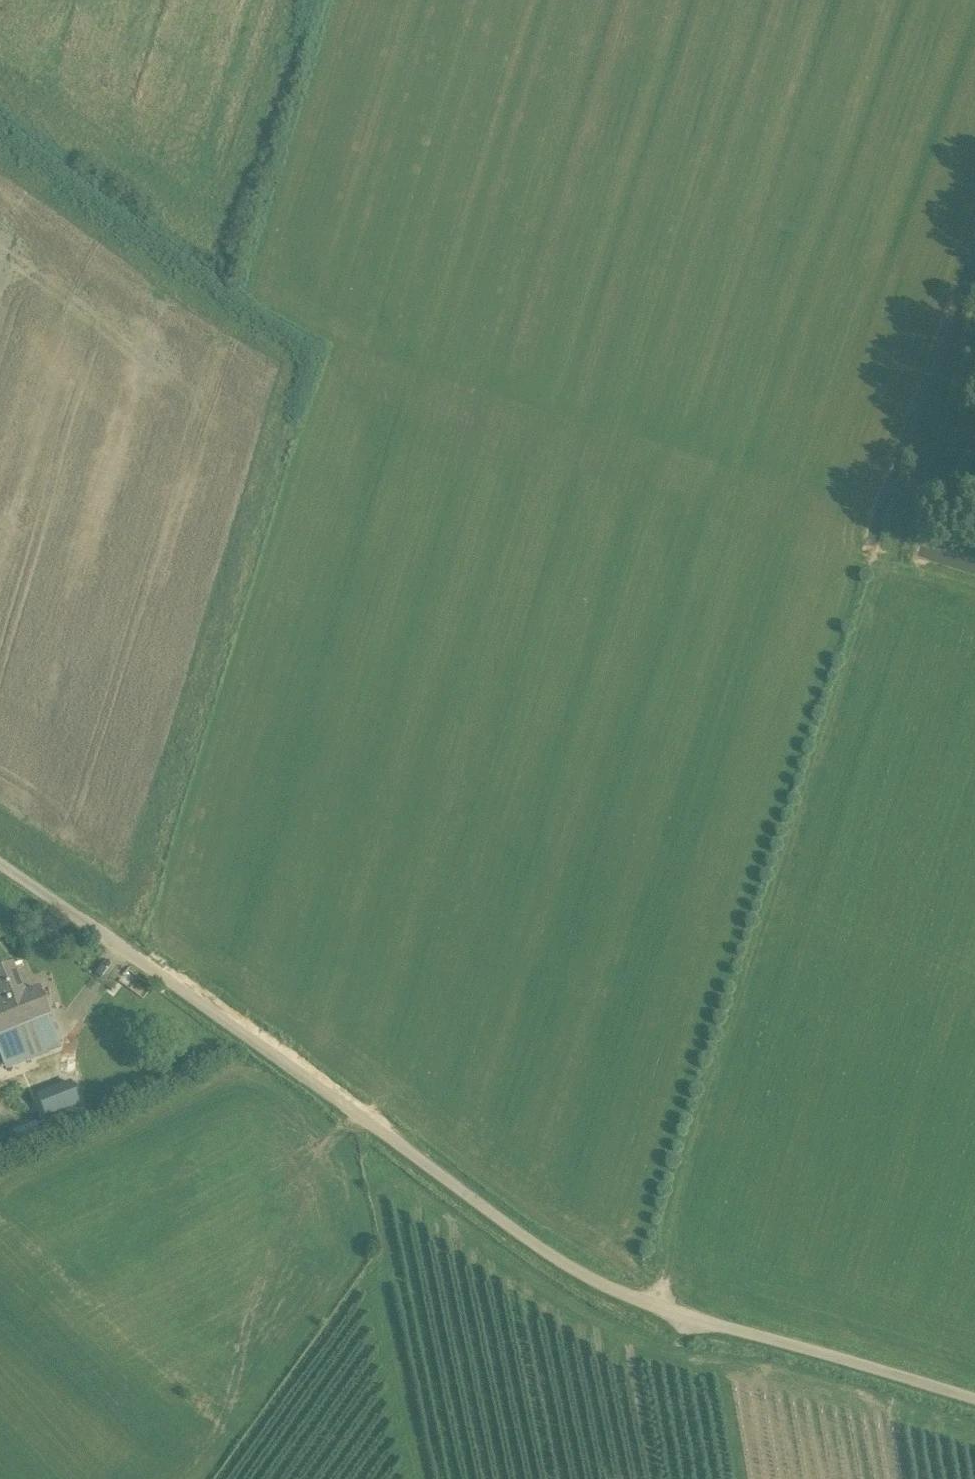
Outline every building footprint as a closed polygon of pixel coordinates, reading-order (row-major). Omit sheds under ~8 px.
[(6,1069),(61,1046),(54,1031),(48,1015),(49,1014),(39,989),(24,994),(12,965),(0,969),(0,1054),(6,1069)] [(68,1085),(36,1100),(47,1122),(79,1106),(68,1085)] [(36,1126),(26,1131),(17,1136),(22,1146),(31,1142),(40,1137),(36,1126)]
